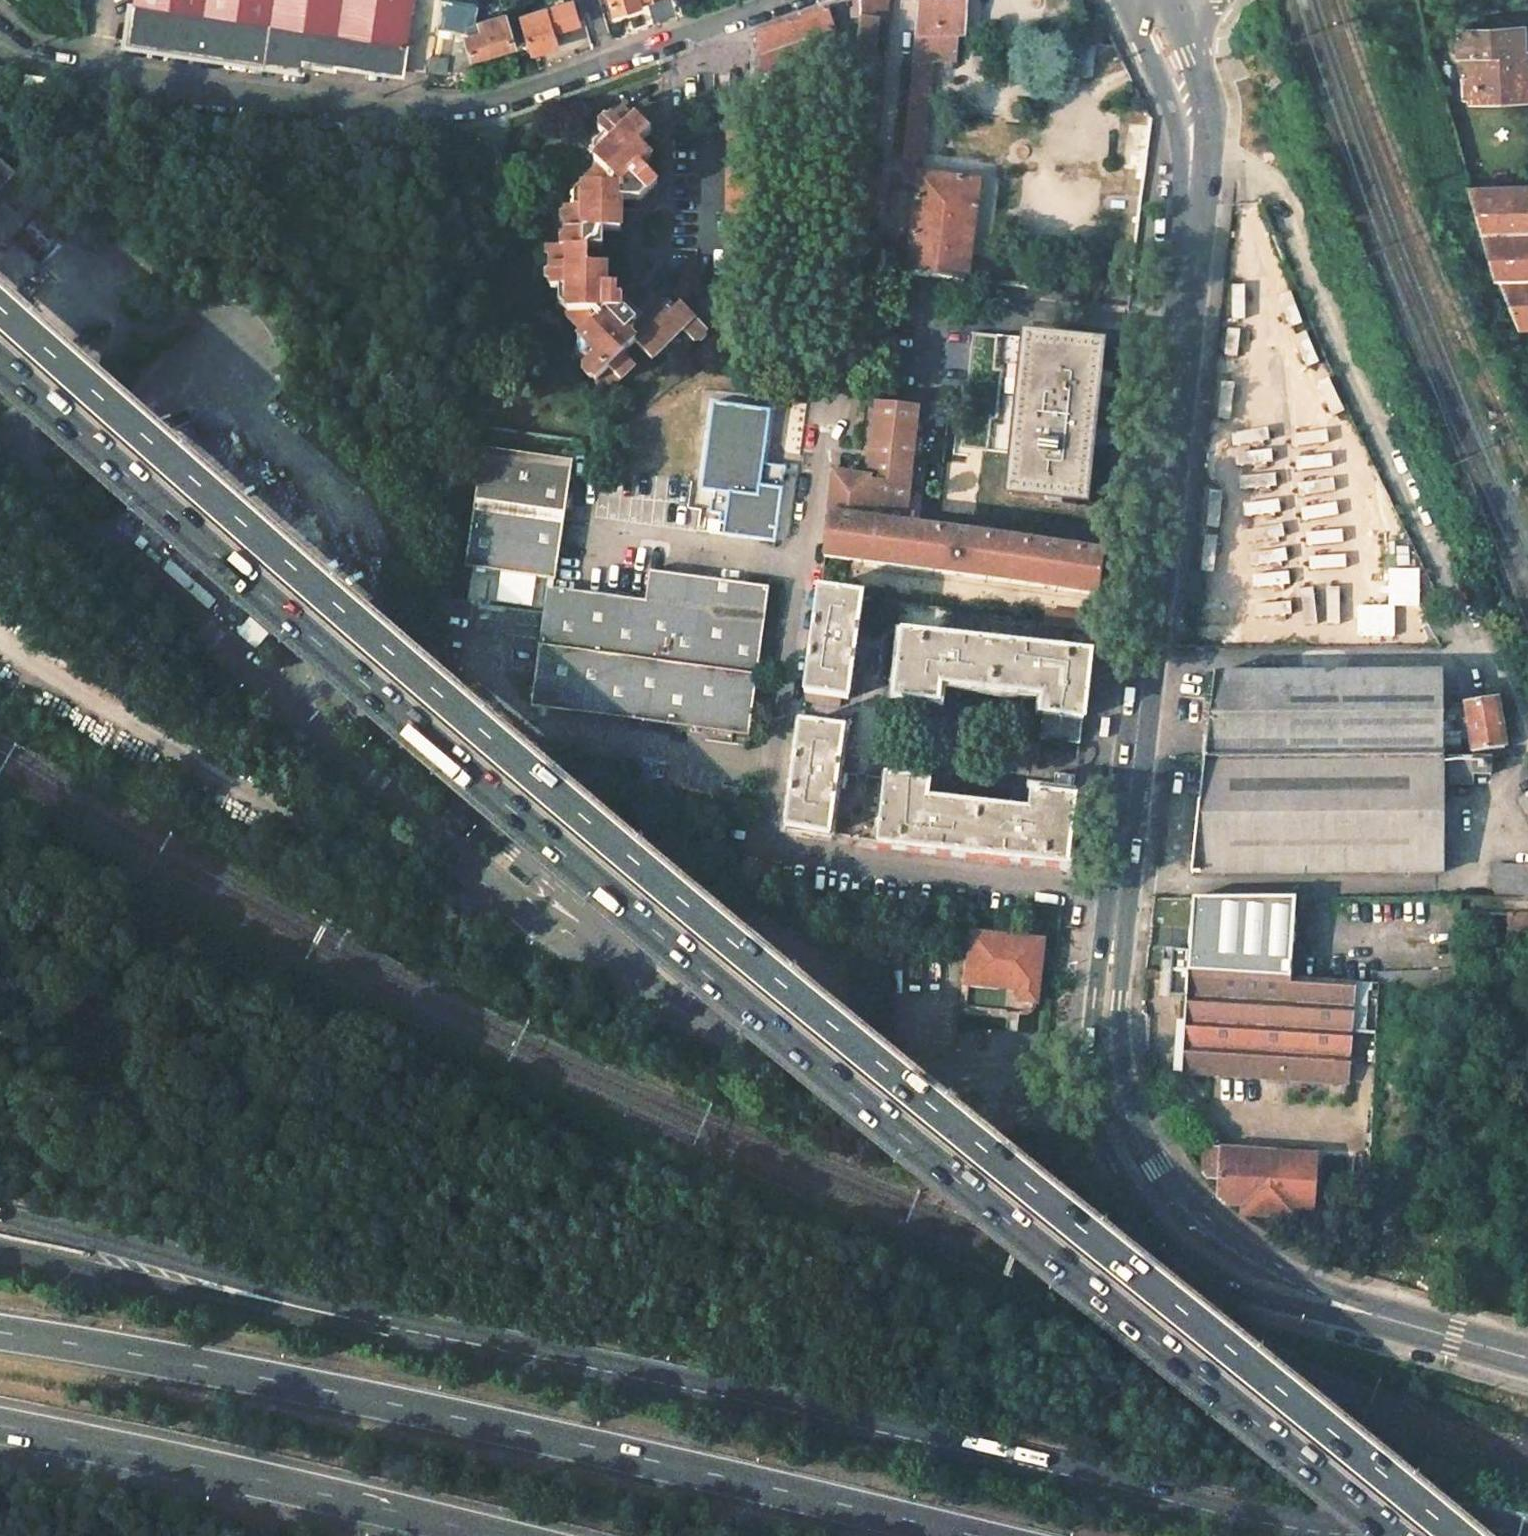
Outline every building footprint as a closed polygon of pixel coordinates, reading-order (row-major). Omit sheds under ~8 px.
[(135,3),(406,42),(412,0),(136,0),(135,3)] [(447,72),(471,68),(473,57),(514,45),(505,14),(476,26),(478,5),(462,0),(442,0),(431,55),(449,58),(447,72)] [(614,13),(640,6),(638,0),(610,0),(614,13)] [(860,19),(878,21),(880,0),(890,2),(890,0),(859,0),(860,19)] [(915,34),(959,33),(961,32),(964,0),(919,0),(915,34)] [(135,3),(131,42),(299,66),(300,59),(401,74),(406,42),(135,3)] [(530,43),(533,53),(559,45),(548,7),(522,15),(525,24),(530,43)] [(826,7),(757,31),(757,77),(826,53),(819,35),(835,29),(826,7)] [(878,21),(860,19),(852,91),(870,93),(878,21)] [(585,25),(558,31),(560,41),(587,35),(585,25)] [(1457,28),(1458,55),(1473,54),(1472,77),(1459,77),(1460,99),(1460,101),(1526,97),(1524,49),(1527,49),(1527,47),(1527,30),(1525,27),(1523,27),(1523,26),(1457,28)] [(959,33),(915,34),(913,64),(933,63),(956,61),(959,33)] [(449,58),(431,55),(429,70),(446,73),(447,72),(449,58)] [(933,63),(913,64),(903,152),(923,154),(933,63)] [(615,142),(596,160),(599,163),(586,176),(586,182),(585,209),(575,209),(568,209),(566,248),(588,249),(601,249),(602,233),(603,233),(619,234),(620,211),(645,212),(657,202),(657,185),(642,169),(642,167),(653,156),(641,144),(653,132),(627,105),(602,129),(607,134),(607,135),(615,142)] [(755,264),(756,124),(756,123),(726,122),(726,124),(725,263),(755,264)] [(1151,124),(1128,123),(1122,169),(1145,173),(1151,124)] [(607,134),(595,146),(596,160),(615,142),(607,135),(607,134)] [(923,154),(903,152),(901,174),(919,177),(919,174),(921,174),(923,154)] [(0,161),(0,192),(16,176),(0,161)] [(1139,223),(1144,181),(1145,173),(1126,170),(1125,179),(1124,222),(1139,223)] [(921,174),(919,174),(919,177),(906,275),(967,282),(979,181),(921,174)] [(576,192),(575,209),(585,209),(586,182),(576,192)] [(1494,277),(1498,276),(1519,326),(1527,326),(1527,184),(1468,188),(1494,277)] [(646,308),(628,290),(628,289),(606,289),(603,289),(603,279),(604,266),(601,266),(587,265),(588,249),(566,248),(553,248),(552,288),(560,288),(568,288),(568,318),(583,333),(577,338),(595,356),(589,362),(584,367),(609,393),(635,368),(623,356),(635,344),(650,361),(682,331),(693,343),(705,332),(680,305),(676,310),(668,317),(654,303),(647,310),(646,308)] [(568,318),(568,288),(560,288),(560,309),(568,318)] [(670,303),(654,303),(668,317),(676,310),(670,303)] [(1015,456),(1026,341),(976,336),(964,451),(1015,456)] [(595,356),(577,338),(578,349),(589,362),(595,356)] [(1026,341),(1015,456),(1011,493),(1079,500),(1082,473),(1087,474),(1090,439),(1083,438),(1086,413),(1093,414),(1100,349),(1081,347),(1026,341)] [(1121,373),(1106,371),(1106,386),(1120,388),(1121,373)] [(1314,395),(1252,395),(1252,456),(1314,457),(1314,395)] [(714,510),(726,512),(724,522),(728,523),(726,536),(727,536),(777,542),(786,468),(764,465),(771,411),(716,404),(704,492),(716,494),(714,510)] [(918,407),(877,404),(869,479),(834,475),(829,518),(904,525),(906,509),(914,438),(918,407)] [(1090,439),(1093,414),(1086,413),(1083,438),(1090,439)] [(485,450),(468,569),(557,582),(574,463),(485,450)] [(1377,480),(1225,481),(1226,573),(1378,572),(1377,480)] [(904,525),(829,518),(824,559),(1097,595),(1103,553),(904,525)] [(1412,542),(1392,552),(1422,614),(1443,602),(1412,542)] [(646,606),(548,591),(531,707),(748,739),(770,590),(651,572),(646,606)] [(862,597),(819,591),(804,701),(839,707),(841,697),(848,698),(854,654),(840,652),(842,639),(855,641),(862,597)] [(1091,654),(903,634),(895,698),(938,702),(940,684),(1043,696),(1041,714),(1084,719),(1091,654)] [(1442,674),(1214,674),(1204,757),(1442,756),(1442,701),(1442,674)] [(1497,698),(1465,704),(1472,753),(1504,748),(1497,698)] [(838,720),(802,715),(786,829),(828,836),(835,787),(822,785),(824,773),(837,775),(837,771),(843,731),(836,730),(838,720)] [(1442,756),(1204,757),(1191,873),(1442,872),(1442,756)] [(1491,756),(1448,756),(1448,783),(1473,783),(1474,775),(1491,775),(1491,756)] [(929,782),(887,777),(879,842),(1037,859),(1035,873),(1065,879),(1073,814),(1075,799),(1032,793),(1030,812),(926,800),(929,782)] [(1493,865),(1493,897),(1527,897),(1527,865),(1493,865)] [(1294,898),(1186,897),(1184,927),(1293,929),(1294,898)] [(1509,913),(1508,943),(1527,942),(1527,913),(1509,913)] [(972,942),(964,1007),(1036,1016),(1044,951),(972,942)] [(1291,963),(1219,959),(1218,974),(1290,978),(1291,963)] [(1188,972),(1171,970),(1170,996),(1186,997),(1182,1073),(1188,1073),(1220,1075),(1285,1079),(1290,978),(1218,974),(1188,972)] [(1354,982),(1290,978),(1285,1079),(1347,1083),(1354,982)] [(1280,1154),(1205,1149),(1204,1173),(1208,1178),(1220,1179),(1218,1197),(1226,1204),(1243,1205),(1242,1214),(1295,1217),(1295,1208),(1312,1210),(1316,1156),(1280,1154)]
